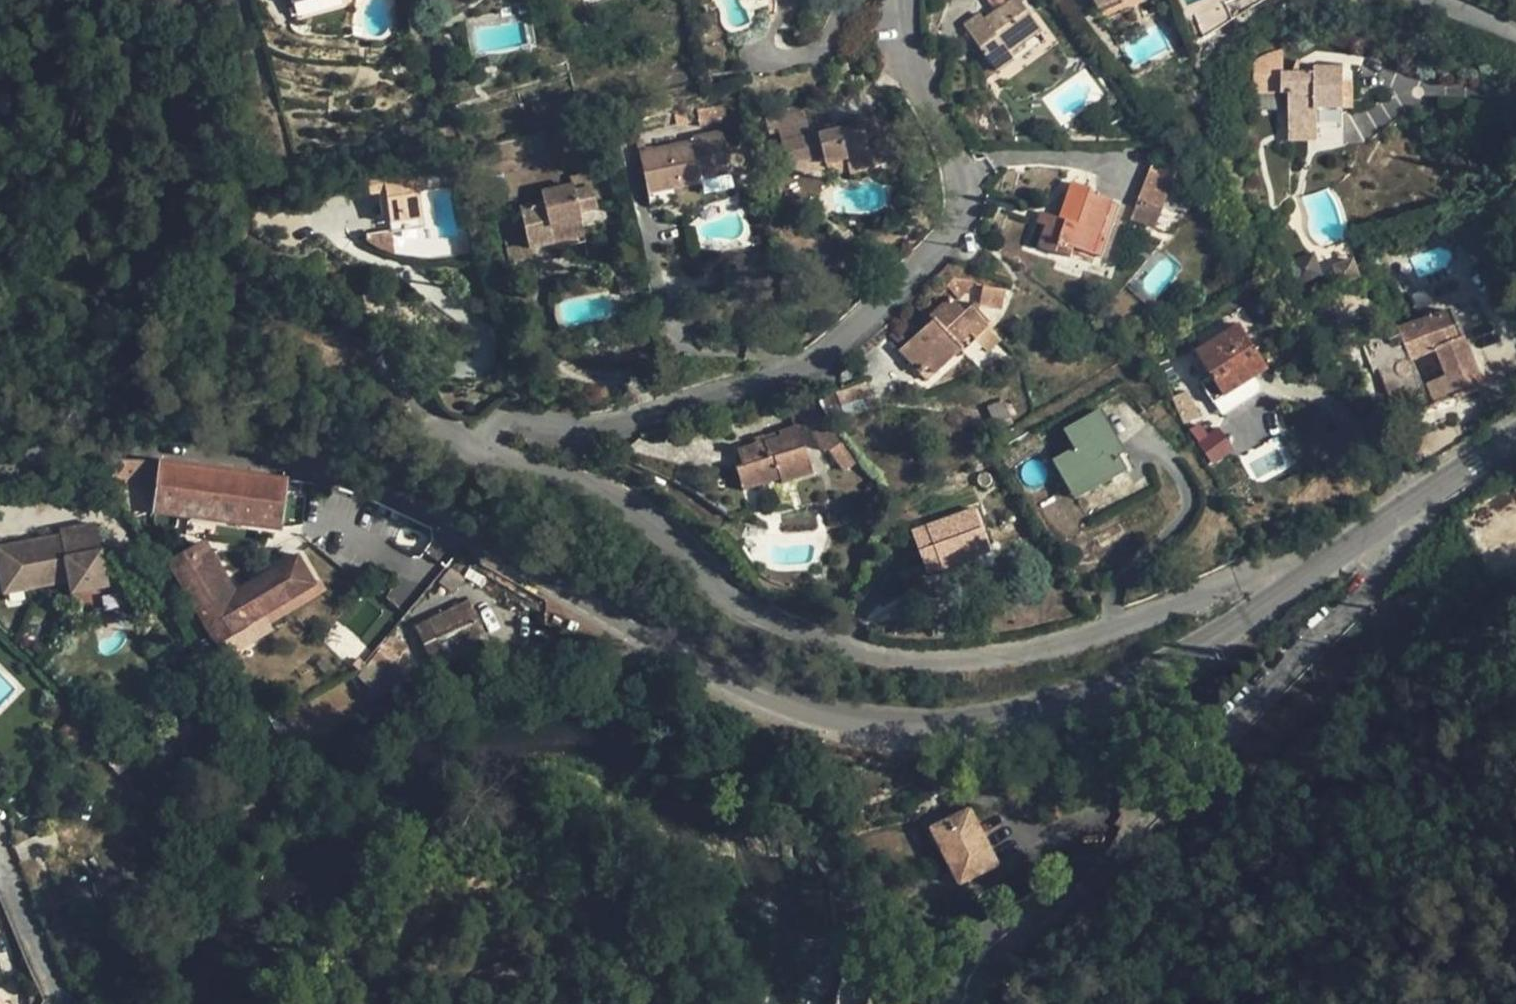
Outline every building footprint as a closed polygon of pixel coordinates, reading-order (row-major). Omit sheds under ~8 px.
[(1041,30),(1019,0),(1012,0),(996,12),(999,15),(988,23),(985,19),(981,13),(964,25),(997,72),(1014,60),(1009,54),(1041,30)] [(996,12),(1012,0),(988,0),(996,12)] [(1098,9),(1119,0),(1094,0),(1098,9)] [(996,12),(985,19),(988,23),(999,15),(996,12)] [(1178,49),(1183,59),(1190,55),(1186,45),(1178,49)] [(1343,108),(1342,66),(1314,66),(1314,72),(1281,72),(1281,57),(1253,57),(1253,93),(1289,92),(1289,107),(1289,130),(1316,130),(1316,109),(1343,108)] [(1289,92),(1253,93),(1253,107),(1289,107),(1289,92)] [(728,120),(725,105),(697,109),(700,125),(728,120)] [(883,146),(866,150),(861,124),(817,133),(809,135),(806,120),(778,126),(786,164),(822,156),(824,162),(845,158),(848,172),(886,163),(883,146)] [(693,140),(639,150),(648,193),(673,189),(702,183),(701,179),(712,177),(731,173),(723,130),(692,136),(693,140)] [(1316,130),(1289,130),(1289,141),(1316,140),(1316,130)] [(822,156),(786,164),(789,177),(825,169),(824,162),(822,156)] [(826,172),(848,172),(845,158),(824,162),(825,169),(826,172)] [(386,200),(389,222),(423,218),(415,163),(366,170),(369,194),(379,192),(385,191),(386,200)] [(1153,163),(1138,200),(1139,200),(1135,209),(1143,213),(1147,203),(1161,209),(1176,173),(1153,163)] [(524,229),(529,248),(584,236),(579,212),(596,209),(588,173),(570,177),(572,184),(541,191),(543,202),(519,207),(524,229)] [(734,187),(731,173),(712,177),(715,191),(734,187)] [(1093,190),(1072,183),(1059,219),(1050,215),(1046,226),(1039,246),(1070,258),(1074,248),(1101,257),(1119,204),(1091,194),(1093,190)] [(673,189),(648,193),(650,203),(675,198),(673,189)] [(1046,226),(1050,215),(1040,212),(1036,223),(1046,226)] [(423,218),(389,222),(391,232),(424,227),(423,218)] [(529,248),(524,229),(503,234),(508,260),(530,255),(529,248)] [(363,235),(363,240),(374,248),(378,250),(393,247),(391,232),(363,235)] [(1340,285),(1360,278),(1353,260),(1333,267),(1340,285)] [(1002,308),(1005,289),(983,285),(980,305),(1002,308)] [(931,319),(898,350),(920,373),(926,380),(962,347),(958,344),(969,334),(973,338),(987,325),(975,312),(980,307),(974,302),(964,311),(950,296),(929,316),(931,319)] [(1484,388),(1453,310),(1397,330),(1363,347),(1373,374),(1379,371),(1394,409),(1421,398),(1426,411),(1484,388)] [(1268,369),(1239,324),(1195,352),(1211,377),(1201,383),(1213,403),(1224,397),(1268,369)] [(1000,339),(987,325),(973,338),(974,339),(986,352),(1000,339)] [(963,349),(974,339),(973,338),(969,334),(958,344),(962,347),(963,349)] [(999,359),(988,363),(990,370),(1001,366),(999,359)] [(830,449),(839,443),(840,442),(829,419),(824,421),(815,399),(788,410),(791,417),(802,413),(806,423),(808,428),(810,427),(819,448),(830,449)] [(994,424),(1011,417),(1003,399),(986,407),(994,424)] [(1071,489),(1101,472),(1107,482),(1127,470),(1119,456),(1125,452),(1101,410),(1065,430),(1076,449),(1055,461),(1071,489)] [(802,413),(791,417),(793,426),(798,425),(806,423),(802,413)] [(1212,463),(1230,451),(1208,417),(1189,430),(1212,463)] [(780,436),(738,449),(742,465),(744,465),(751,487),(780,478),(781,482),(812,472),(798,425),(793,426),(778,431),(780,436)] [(830,449),(845,471),(853,465),(839,443),(830,449)] [(279,530),(285,478),(161,462),(140,461),(106,460),(100,460),(116,489),(157,489),(154,514),(279,530)] [(742,489),(751,487),(744,465),(742,465),(735,468),(742,489)] [(984,472),(980,474),(977,477),(976,482),(978,485),(981,488),(986,488),(990,486),(992,481),(992,478),(990,474),(987,473),(984,472)] [(1071,489),(1076,499),(1107,482),(1101,472),(1071,489)] [(911,531),(927,574),(988,552),(972,509),(911,531)] [(108,587),(95,524),(60,531),(61,536),(0,548),(0,574),(4,595),(70,582),(72,594),(108,587)] [(234,594),(205,545),(175,563),(220,640),(249,623),(314,585),(297,556),(234,594)] [(214,644),(220,640),(175,563),(168,567),(214,644)] [(318,592),(314,585),(249,623),(253,630),(318,592)] [(488,641),(470,601),(427,621),(431,628),(445,658),(446,661),(461,654),(470,650),(488,641)] [(437,662),(445,658),(431,628),(423,632),(437,662)] [(382,675),(395,658),(382,647),(368,664),(382,675)] [(473,657),(470,650),(461,654),(464,661),(473,657)] [(969,809),(930,829),(959,885),(998,865),(969,809)]
